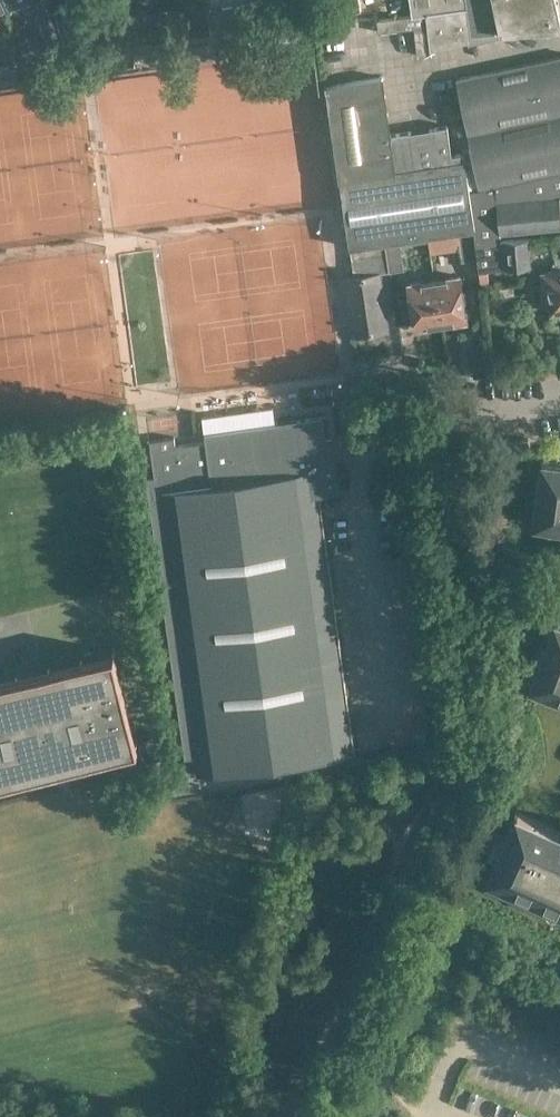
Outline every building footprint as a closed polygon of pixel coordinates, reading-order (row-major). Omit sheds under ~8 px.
[(49,1),(48,2),(47,0),(2,0),(6,8),(9,7),(10,9),(36,1),(50,51),(63,47),(62,43),(61,43),(49,1)] [(361,9),(360,0),(330,0),(332,13),(361,9)] [(466,0),(412,0),(414,11),(467,6),(466,0)] [(467,6),(471,33),(496,31),(492,0),(466,0),(467,6)] [(559,25),(559,14),(557,0),(492,0),(496,31),(559,25)] [(415,31),(418,54),(433,52),(432,48),(470,39),(469,33),(471,33),(467,6),(414,11),(414,13),(410,14),(411,16),(378,20),(379,30),(408,27),(408,31),(415,31)] [(559,114),(559,55),(457,77),(467,123),(458,125),(460,135),(559,114)] [(341,176),(397,168),(392,132),(384,76),(329,84),(341,176)] [(460,135),(464,151),(465,157),(470,192),(559,174),(559,114),(460,135)] [(452,153),(448,124),(392,132),(397,168),(341,176),(351,245),(385,240),(428,234),(457,229),(475,227),(470,192),(465,157),(464,151),(452,153)] [(470,192),(475,227),(477,241),(501,239),(500,232),(559,227),(559,174),(470,192)] [(462,260),(479,257),(477,241),(475,227),(457,229),(460,247),(462,260)] [(431,252),(460,247),(457,229),(428,234),(431,252)] [(527,237),(501,239),(477,241),(479,257),(481,274),(491,273),(491,268),(529,265),(527,237)] [(385,242),(385,240),(351,245),(355,275),(380,271),(403,268),(399,240),(385,242)] [(553,262),(555,269),(543,272),(546,282),(540,284),(543,298),(549,296),(552,311),(559,309),(559,260),(553,262)] [(355,275),(346,276),(355,334),(389,329),(380,271),(355,275)] [(460,274),(435,278),(443,325),(457,323),(456,319),(467,318),(460,274)] [(443,325),(435,278),(411,281),(417,325),(428,324),(428,327),(443,325)] [(270,428),(234,433),(211,436),(212,440),(177,445),(176,436),(151,439),(156,476),(148,477),(186,757),(195,756),(197,775),(357,753),(321,491),(338,489),(332,445),(329,445),(325,415),(269,423),(270,428)] [(529,437),(503,443),(505,454),(531,448),(529,437)] [(534,521),(559,525),(559,462),(542,459),(534,521)] [(557,620),(559,614),(556,613),(531,683),(556,693),(559,683),(559,684),(559,621),(557,620)] [(140,743),(116,650),(0,679),(0,779),(140,743)] [(488,876),(513,887),(517,879),(535,887),(531,895),(537,898),(539,892),(559,902),(559,833),(516,813),(515,815),(517,816),(506,840),(495,835),(487,852),(499,857),(491,875),(489,874),(488,876)]
